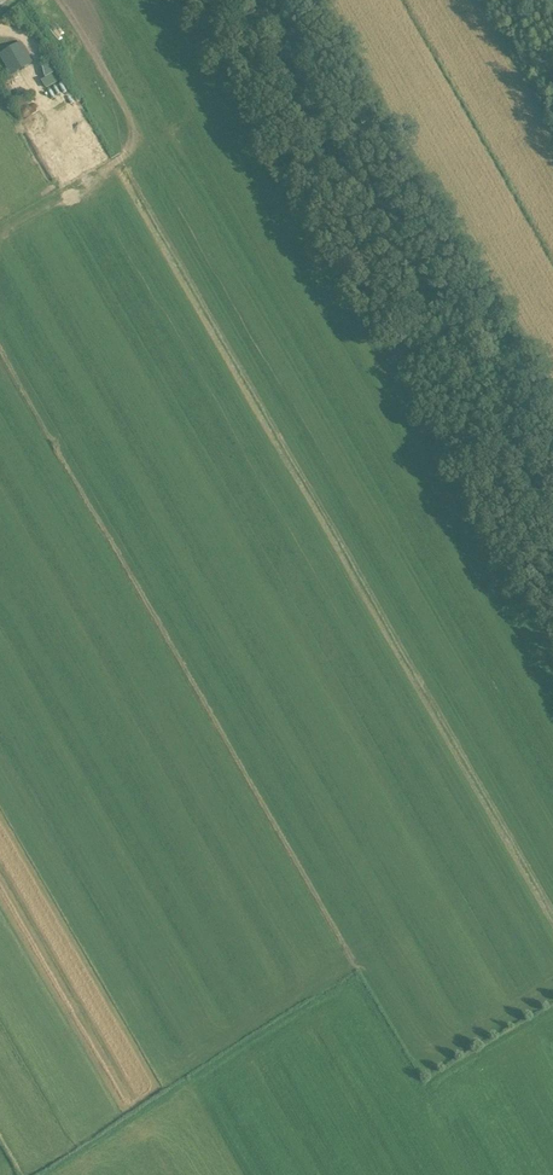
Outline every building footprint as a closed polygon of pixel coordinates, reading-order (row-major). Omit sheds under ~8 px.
[(25,68),(28,73),(33,70),(30,65),(33,63),(20,41),(0,53),(0,56),(11,76),(25,68)] [(46,52),(41,55),(45,61),(50,58),(46,52)] [(50,62),(42,67),(48,77),(42,81),(47,88),(61,79),(50,62)]
